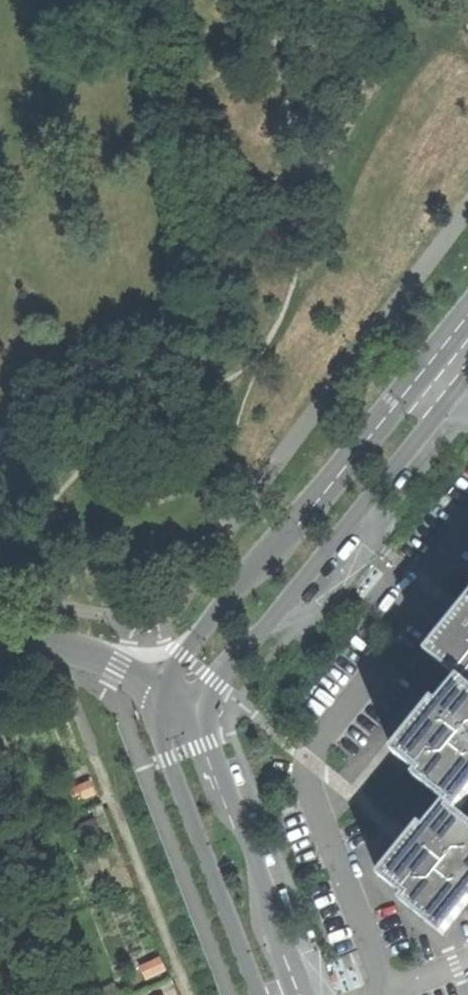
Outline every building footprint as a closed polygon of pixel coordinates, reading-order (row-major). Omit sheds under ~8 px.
[(464,681),(467,684),(467,607),(454,624),(430,654),(464,681)] [(449,801),(461,811),(467,802),(467,684),(464,681),(444,706),(439,702),(425,720),(399,753),(421,772),(418,776),(449,801)] [(445,931),(467,904),(467,817),(461,811),(449,801),(427,828),(422,824),(410,839),(382,874),(408,895),(405,899),(445,931)]
